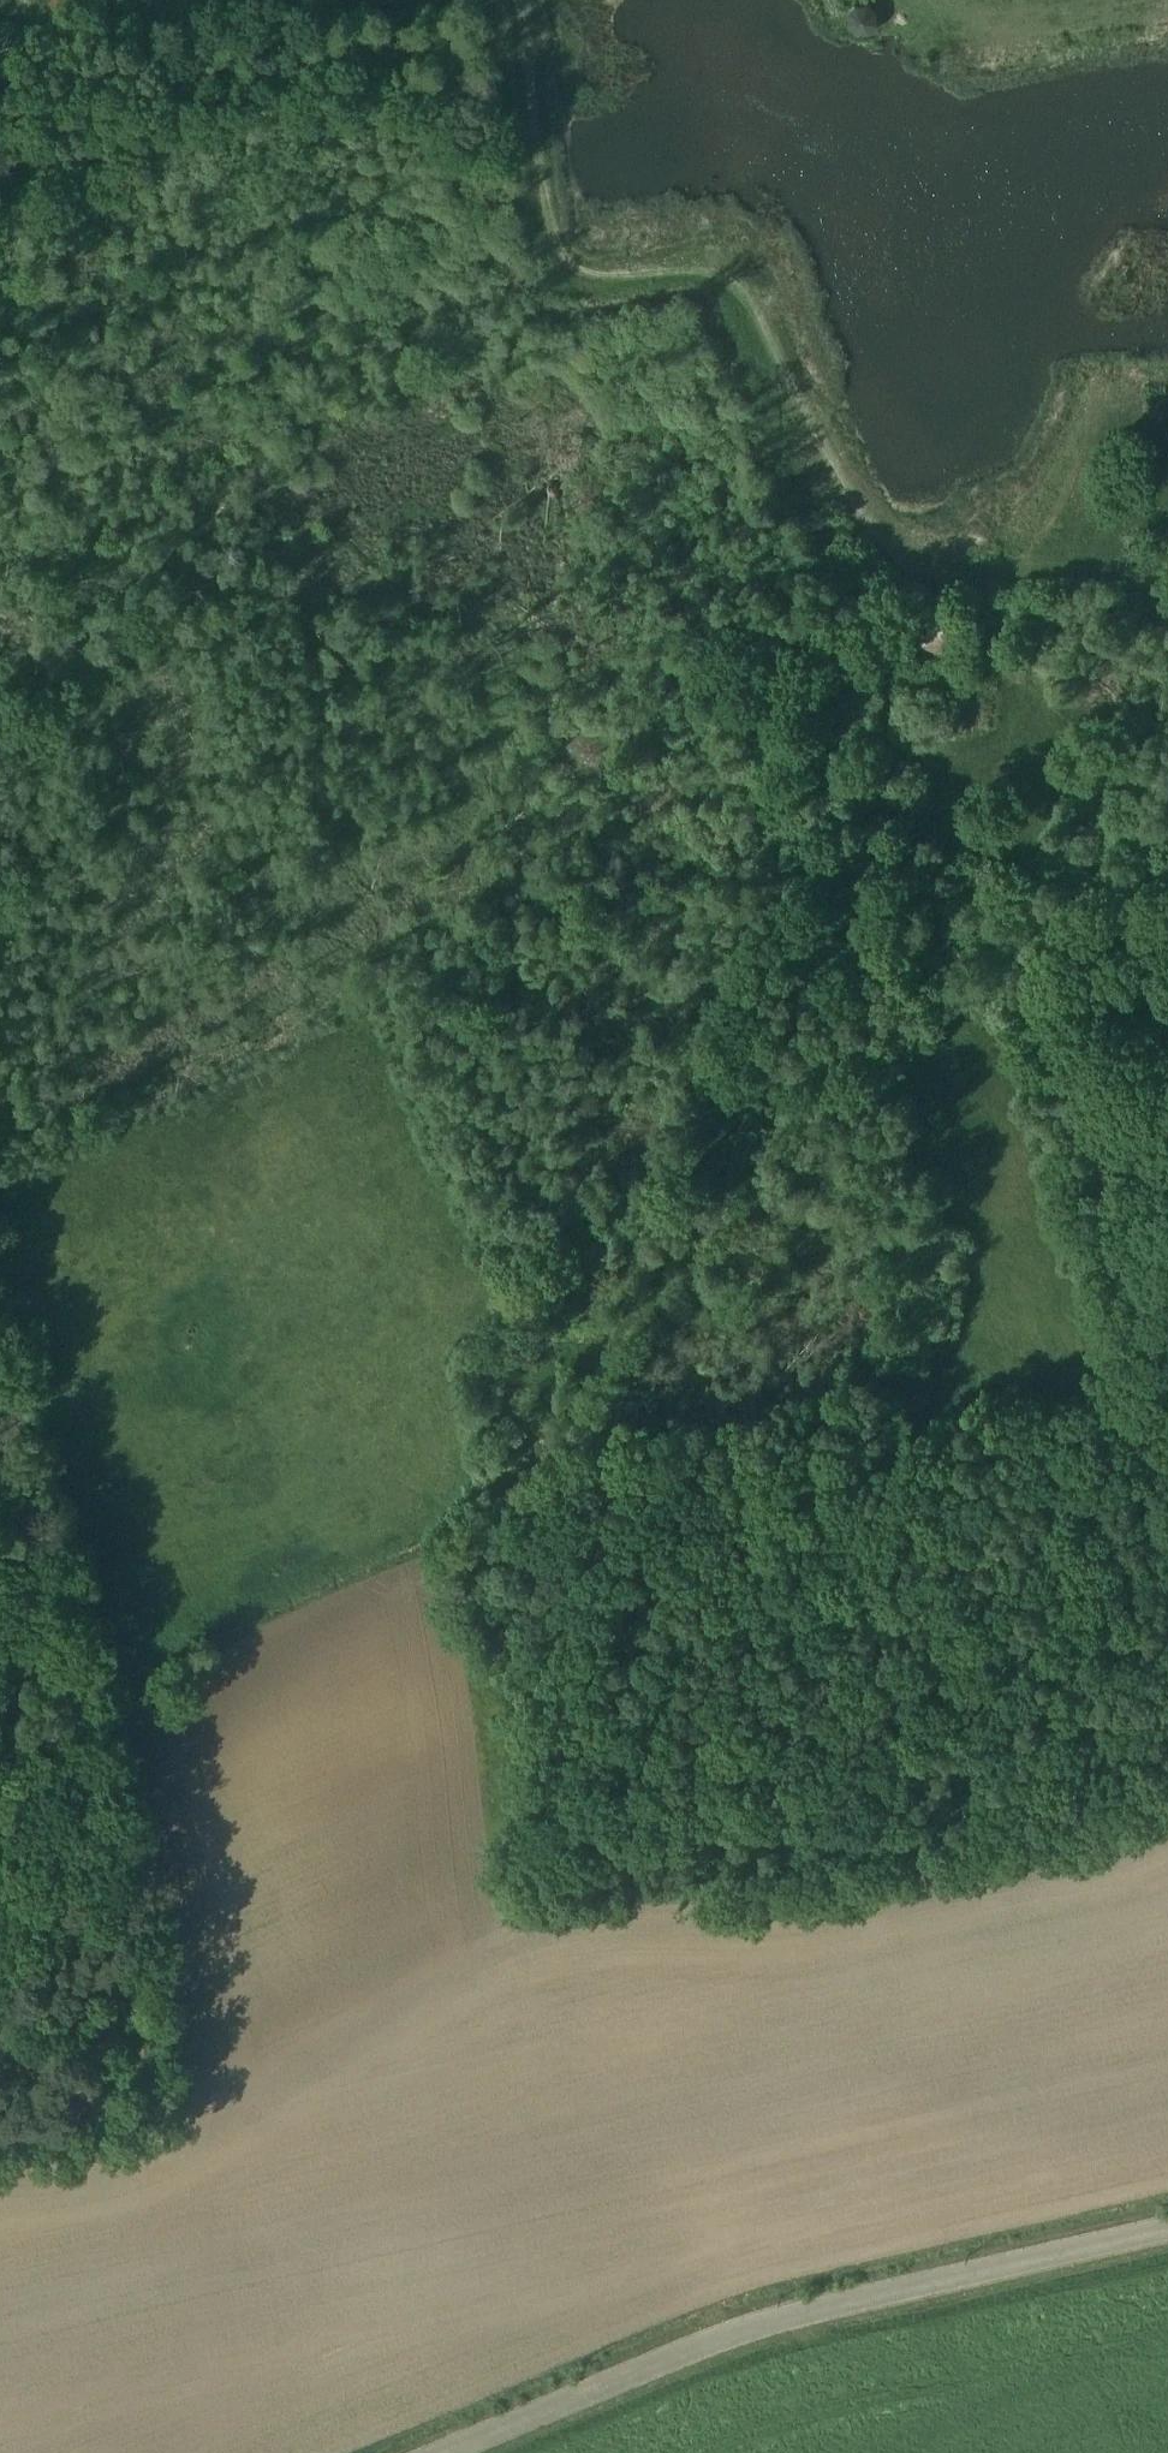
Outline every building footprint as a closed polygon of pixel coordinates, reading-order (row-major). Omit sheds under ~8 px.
[(855,5),(847,14),(848,27),(857,34),(870,34),(877,25),(876,12),(867,5),(855,5)] [(928,632),(919,644),(943,653),(955,628),(936,621),(931,619),(925,631),(928,632)]
